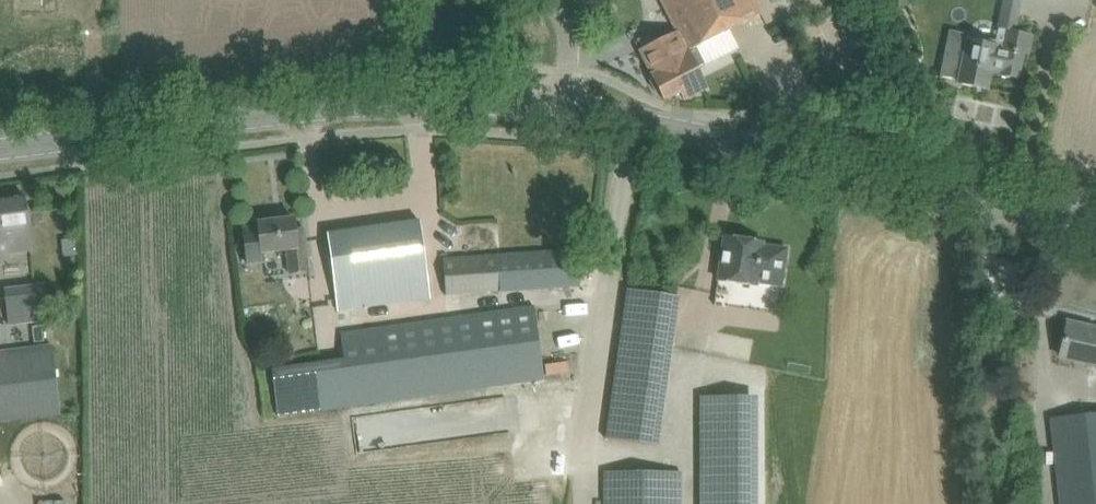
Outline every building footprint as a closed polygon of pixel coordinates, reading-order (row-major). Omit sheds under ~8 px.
[(20,15),(63,14),(62,0),(19,0),(20,15)] [(677,34),(679,34),(687,51),(688,52),(697,47),(761,15),(754,0),(660,0),(677,34)] [(998,42),(964,34),(958,33),(953,35),(949,39),(948,44),(944,60),(945,60),(941,77),(958,81),(958,83),(987,90),(991,73),(1018,79),(1024,53),(1029,54),(1033,37),(1014,32),(1007,31),(1004,48),(1007,49),(1005,56),(995,54),(998,42)] [(665,100),(681,92),(666,60),(687,51),(679,34),(677,34),(641,52),(653,76),(650,81),(655,91),(661,91),(665,100)] [(732,37),(710,49),(715,58),(737,47),(732,37)] [(666,60),(681,92),(685,101),(707,90),(697,70),(706,66),(697,47),(688,52),(687,51),(666,60)] [(25,197),(0,200),(0,237),(11,236),(13,252),(32,250),(25,197)] [(243,229),(246,251),(248,264),(264,262),(263,253),(287,250),(289,273),(309,271),(304,229),(296,230),(294,218),(258,223),(258,227),(243,229)] [(325,232),(329,261),(336,311),(429,299),(418,221),(325,232)] [(718,280),(737,282),(757,285),(757,282),(781,286),(787,249),(763,245),(763,242),(724,237),(718,280)] [(443,258),(446,295),(578,287),(576,250),(443,258)] [(4,286),(8,324),(47,320),(43,282),(4,286)] [(604,439),(658,446),(677,296),(624,289),(604,439)] [(270,368),(276,414),(545,379),(535,304),(339,330),(342,358),(270,368)] [(1063,343),(1061,353),(1075,356),(1074,362),(1095,367),(1095,330),(1085,328),(1086,325),(1068,322),(1063,343)] [(60,414),(52,343),(0,349),(0,421),(60,414)] [(755,397),(698,396),(698,503),(754,503),(755,397)] [(1058,503),(1095,503),(1095,416),(1049,421),(1058,503)] [(680,472),(605,472),(605,503),(680,503),(680,472)]
